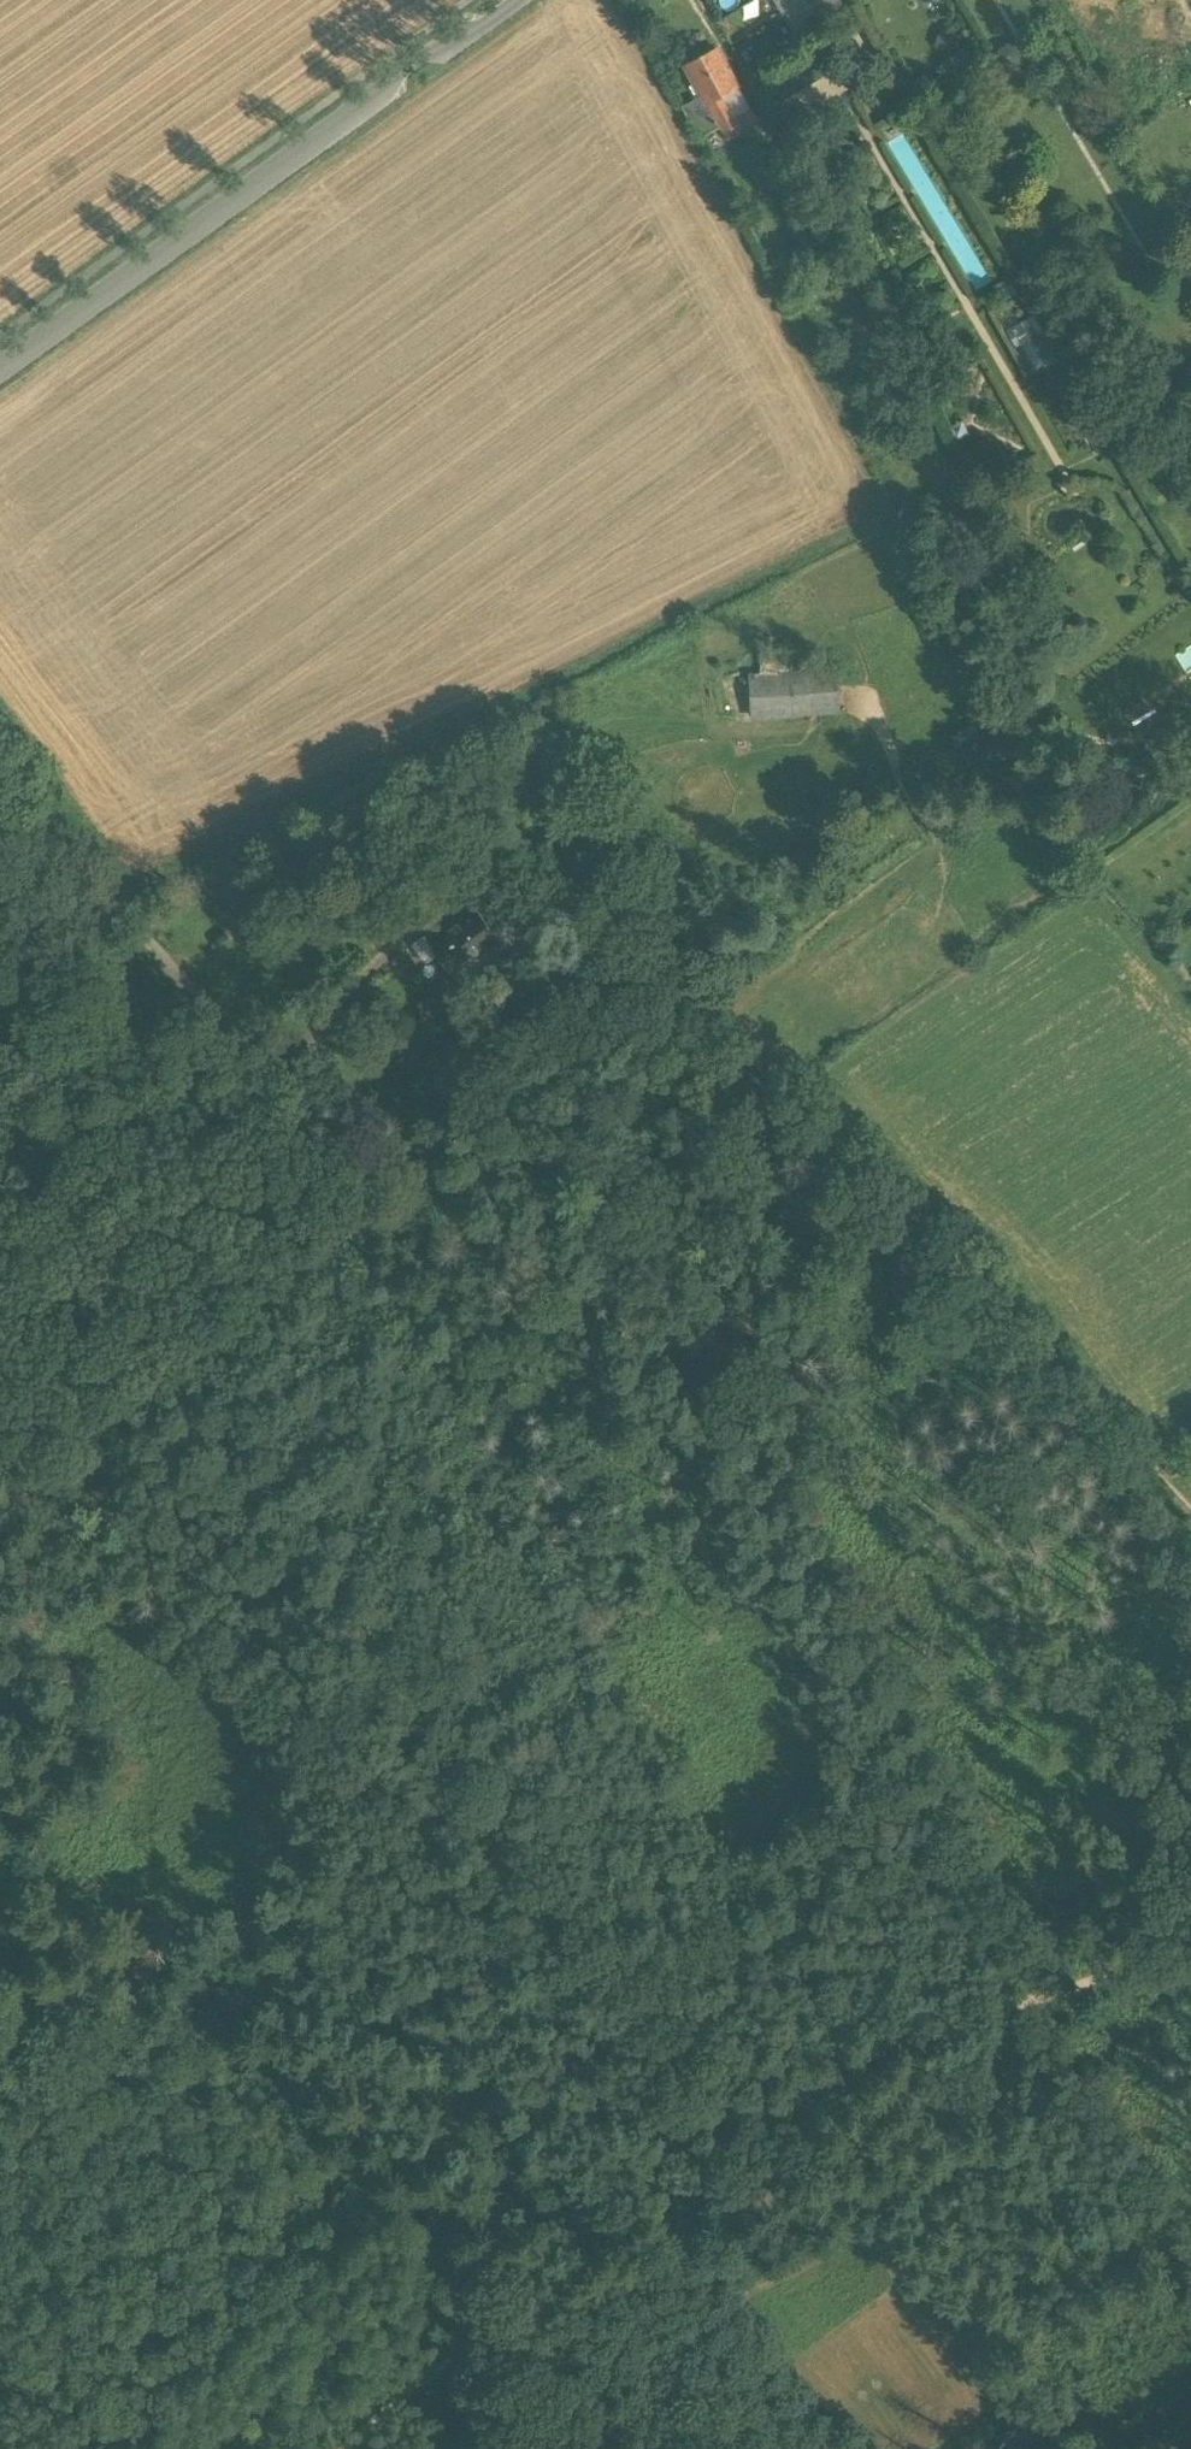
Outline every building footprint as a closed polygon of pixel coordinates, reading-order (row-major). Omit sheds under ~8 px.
[(777,7),(784,20),(809,5),(806,0),(788,0),(777,7)] [(809,5),(784,20),(792,32),(817,17),(809,5)] [(817,17),(792,32),(799,44),(824,29),(817,17)] [(718,48),(687,65),(709,104),(710,103),(740,88),(718,48)] [(740,88),(710,103),(729,138),(759,122),(740,88)] [(1011,327),(1030,368),(1050,359),(1032,318),(1011,327)] [(830,671),(753,678),(756,713),(833,706),(830,671)] [(491,926),(441,959),(464,993),(513,961),(491,926)]
